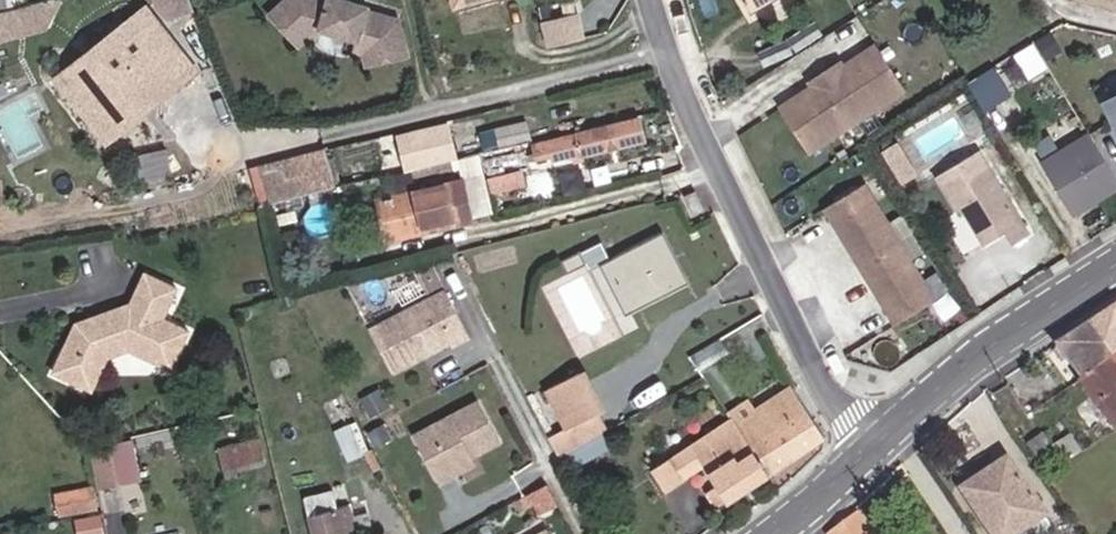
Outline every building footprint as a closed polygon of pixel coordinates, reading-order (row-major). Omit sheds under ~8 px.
[(4,10),(34,2),(34,0),(3,0),(4,10)] [(167,14),(188,7),(186,0),(163,0),(167,14)] [(318,0),(280,0),(264,14),(289,41),(297,34),(306,37),(309,27),(352,41),(348,51),(358,54),(361,66),(400,56),(392,24),(375,18),(373,24),(359,20),(362,10),(333,0),(322,0),(322,1),(318,0)] [(117,84),(172,47),(142,3),(50,64),(94,130),(131,105),(117,84)] [(548,47),(588,35),(579,7),(540,19),(548,47)] [(812,85),(779,107),(806,149),(903,86),(876,45),(842,66),(840,62),(810,81),(812,85)] [(131,105),(186,69),(172,47),(117,84),(131,105)] [(983,104),(1008,95),(998,68),(973,77),(983,104)] [(1101,99),(1113,122),(1115,121),(1115,92),(1101,99)] [(548,135),(554,133),(548,108),(479,126),(485,150),(532,138),(547,135),(548,135)] [(652,116),(638,120),(643,139),(657,136),(652,116)] [(458,157),(448,119),(396,131),(406,169),(458,157)] [(576,135),(575,128),(554,133),(548,135),(554,156),(555,160),(582,155),(643,139),(638,120),(576,135)] [(1087,131),(1040,160),(1072,213),(1115,186),(1115,179),(1087,131)] [(554,156),(548,135),(547,135),(532,138),(538,160),(554,156)] [(900,156),(893,144),(879,152),(886,164),(900,156)] [(330,150),(252,158),(256,198),(334,190),(330,150)] [(479,153),(461,158),(474,216),(493,212),(479,153)] [(931,180),(953,214),(960,209),(982,244),(1000,232),(1009,245),(1024,235),(972,154),(931,180)] [(910,174),(900,156),(886,164),(896,182),(910,174)] [(486,180),(489,192),(518,185),(514,172),(486,180)] [(472,218),(463,177),(381,197),(389,231),(416,225),(417,231),(472,218)] [(863,184),(825,204),(832,218),(836,216),(841,226),(838,228),(853,257),(857,255),(862,265),(859,267),(874,296),(878,293),(883,304),(880,306),(888,322),(927,301),(863,184)] [(687,192),(696,211),(707,207),(697,188),(687,192)] [(416,225),(389,231),(391,238),(417,231),(416,225)] [(599,262),(625,313),(690,281),(664,229),(599,262)] [(50,372),(73,383),(84,359),(102,354),(124,347),(166,367),(184,331),(160,319),(175,290),(143,274),(129,303),(73,324),(50,372)] [(468,336),(444,289),(369,328),(390,369),(449,339),(451,344),(468,336)] [(1089,319),(1112,354),(1115,351),(1115,302),(1089,319)] [(1057,341),(1080,376),(1112,355),(1112,354),(1089,319),(1057,341)] [(84,359),(73,383),(87,390),(102,354),(84,359)] [(1080,376),(1091,393),(1115,427),(1115,361),(1112,355),(1080,376)] [(599,411),(578,373),(546,390),(567,428),(568,427),(599,411)] [(767,471),(820,434),(792,393),(762,413),(738,428),(767,471)] [(749,394),(726,410),(732,419),(738,428),(762,413),(749,394)] [(499,439),(478,400),(411,435),(437,482),(453,474),(449,466),(469,455),(499,439)] [(608,428),(599,411),(568,427),(577,445),(608,428)] [(698,441),(687,424),(659,442),(667,455),(651,466),(644,457),(631,465),(650,496),(701,462),(715,483),(703,490),(713,504),(724,497),(724,499),(767,471),(738,428),(732,419),(698,441)] [(373,444),(388,437),(382,425),(367,432),(373,444)] [(601,434),(572,447),(579,460),(607,447),(601,434)] [(1043,437),(1030,445),(1044,467),(1057,459),(1043,437)] [(262,461),(257,438),(218,449),(228,485),(239,481),(236,469),(262,461)] [(107,441),(85,446),(94,487),(116,482),(107,441)] [(293,455),(296,467),(305,464),(307,463),(303,451),(293,455)] [(473,463),(469,455),(449,466),(453,474),(473,463)] [(1007,461),(965,490),(994,533),(1039,533),(1050,527),(1007,461)] [(84,488),(57,493),(60,514),(88,508),(84,488)] [(338,521),(350,517),(354,516),(351,502),(337,505),(333,490),(306,497),(310,512),(308,513),(313,533),(341,533),(338,521)] [(857,510),(850,500),(822,521),(832,533),(876,533),(857,510)] [(308,513),(306,508),(294,511),(299,533),(313,533),(308,513)] [(103,515),(78,517),(79,533),(104,533),(103,515)] [(341,533),(355,533),(350,517),(338,521),(341,533)] [(49,526),(24,531),(25,533),(50,533),(49,526)]
